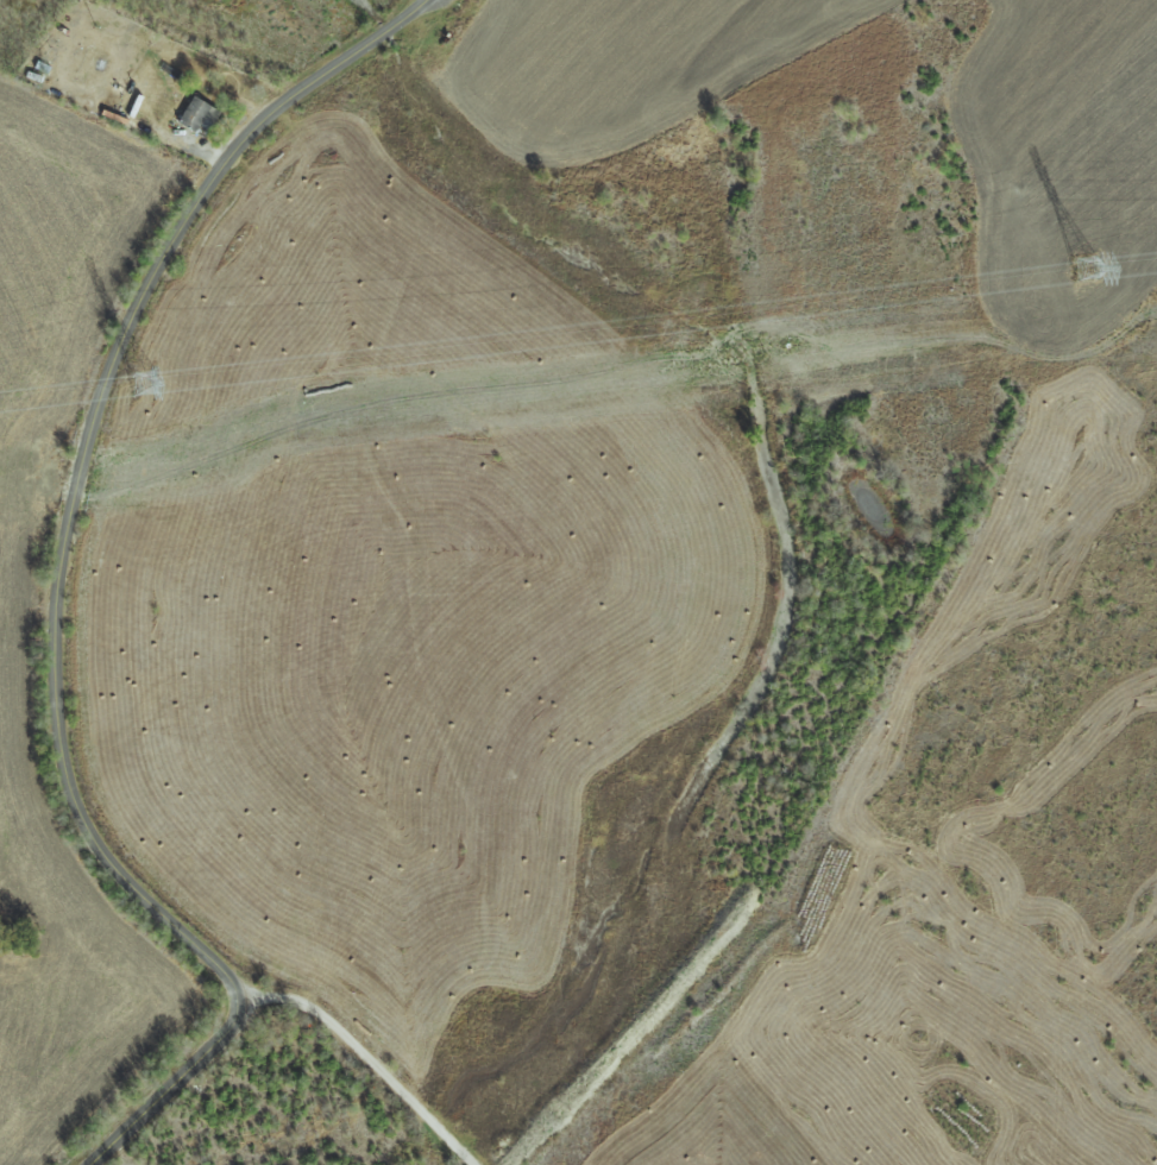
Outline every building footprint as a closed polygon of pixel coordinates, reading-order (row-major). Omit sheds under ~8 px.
[(210,132),(220,108),(191,96),(181,120),(210,132)]
